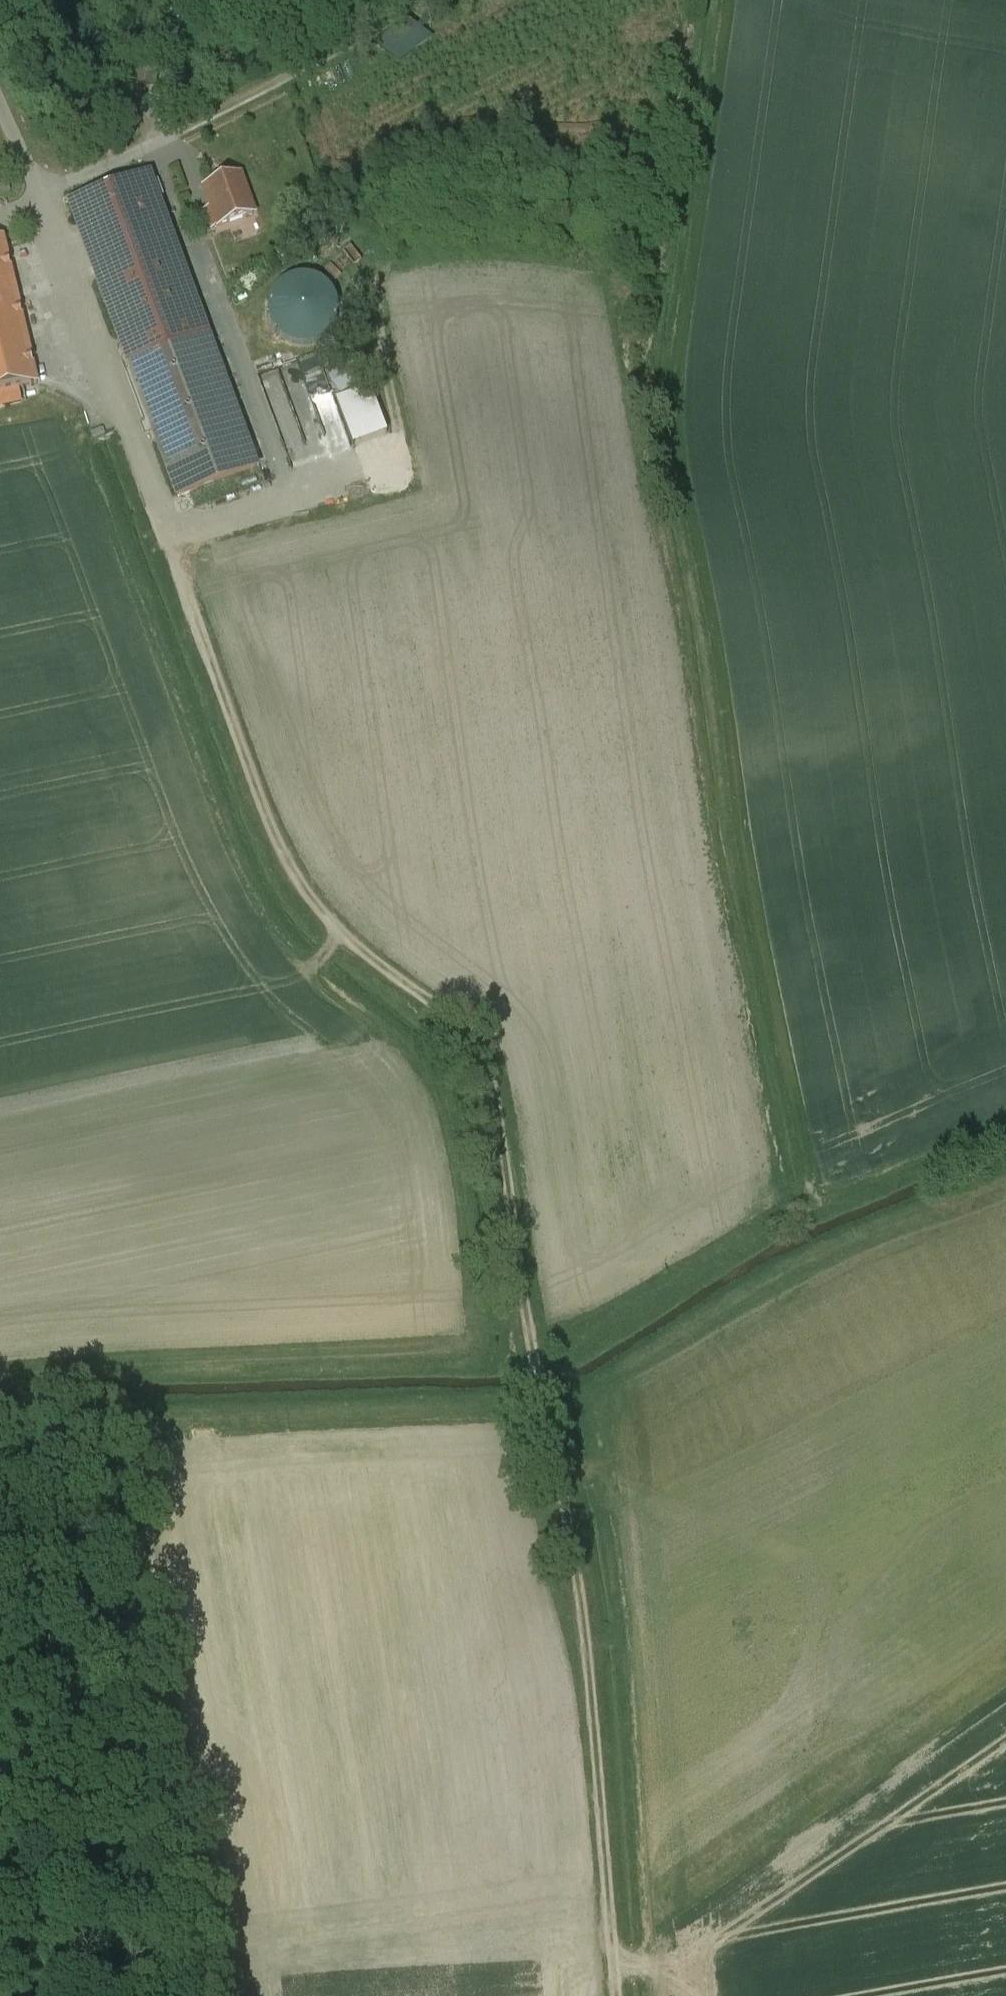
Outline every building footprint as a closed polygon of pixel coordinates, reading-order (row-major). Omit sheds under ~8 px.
[(150,177),(70,206),(178,498),(257,469),(150,177)] [(239,178),(205,190),(213,210),(205,213),(211,229),(219,226),(220,228),(253,216),(239,178)] [(37,386),(2,239),(0,240),(0,395),(37,386)] [(319,281),(311,278),(300,277),(289,280),(284,284),(276,292),(272,302),(271,313),(277,328),(285,336),(292,340),(303,342),(316,340),(326,333),(334,322),(336,311),(334,297),(328,287),(319,281)] [(365,448),(400,435),(383,388),(348,401),(365,448)]
